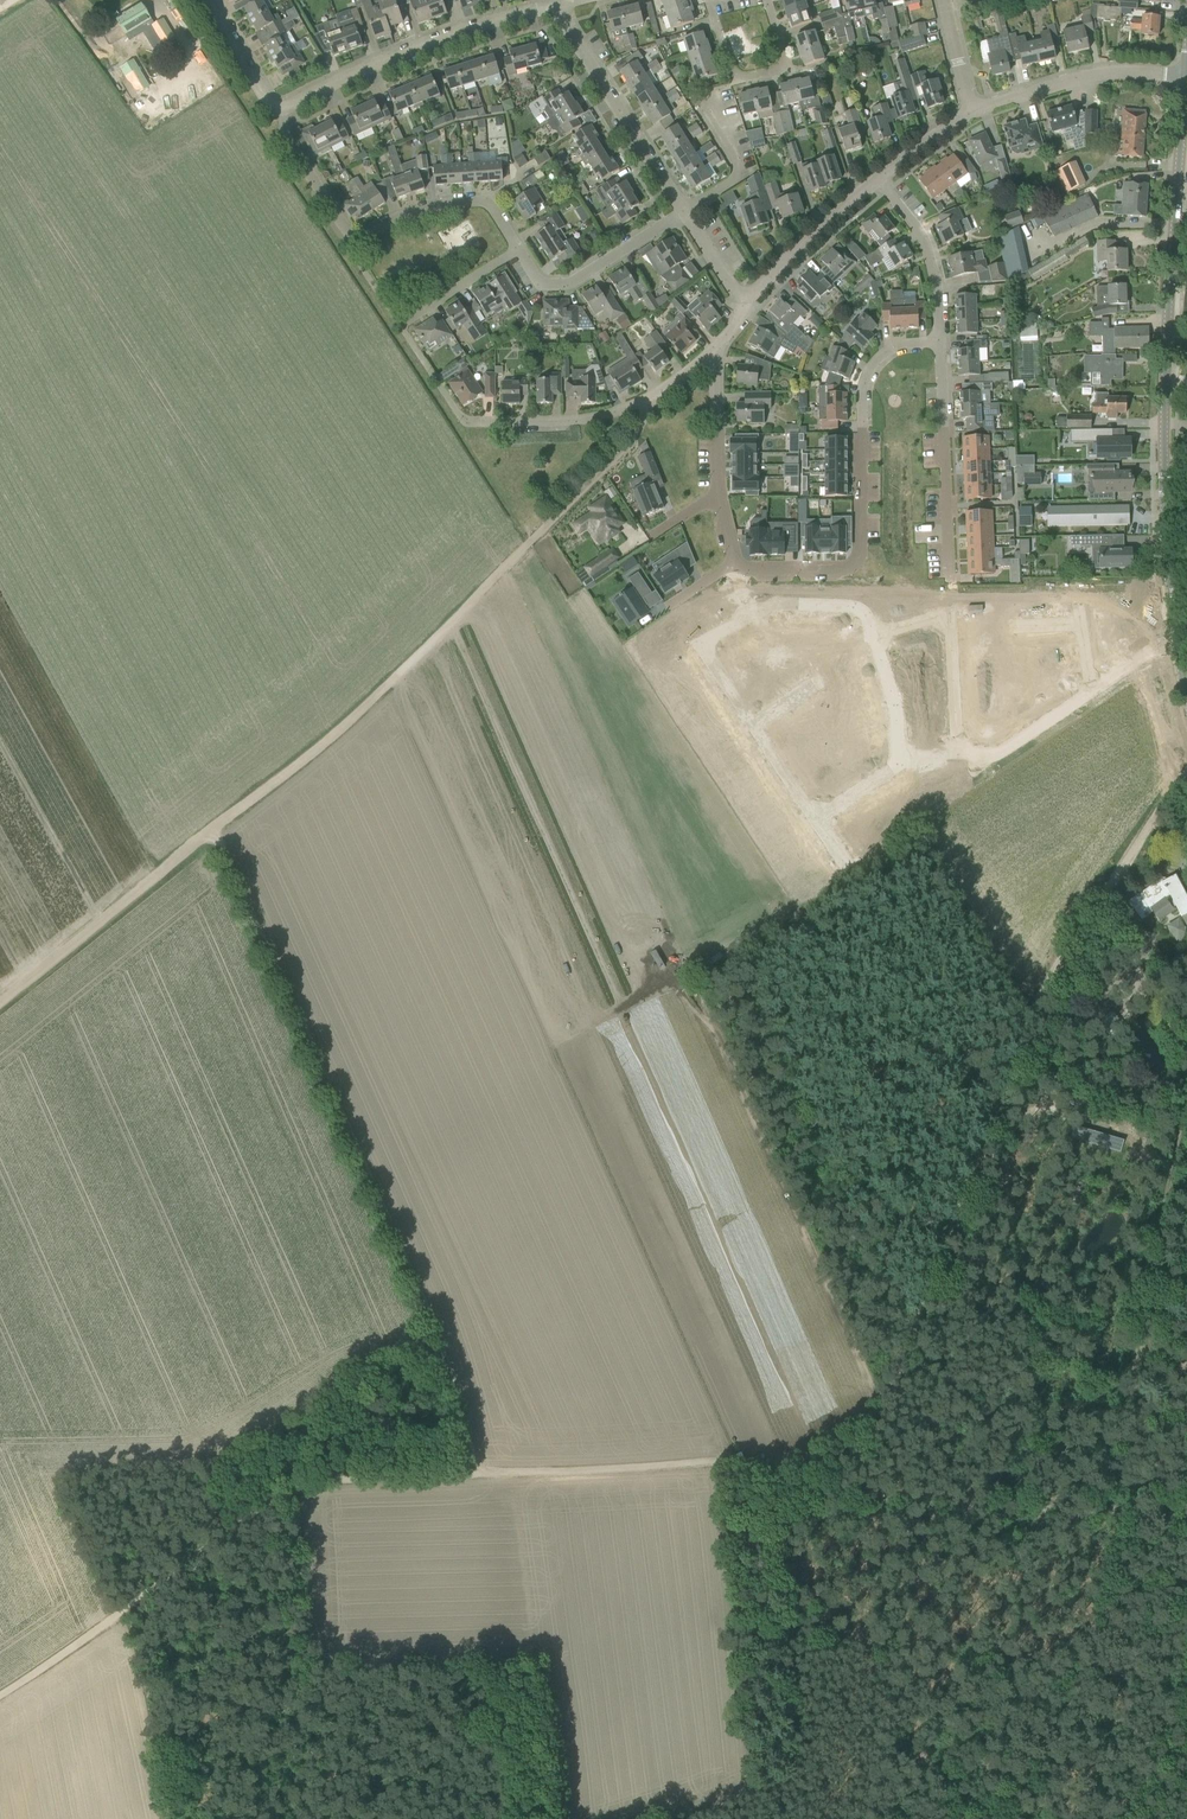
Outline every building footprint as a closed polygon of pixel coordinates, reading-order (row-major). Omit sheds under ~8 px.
[(248,21),(268,10),(263,0),(244,0),(247,6),(244,8),(248,15),(245,16),(248,21)] [(381,8),(388,28),(402,23),(398,11),(405,9),(402,0),(382,0),(378,1),(381,8)] [(426,0),(422,0),(418,1),(417,0),(409,0),(414,13),(418,25),(433,19),(426,0)] [(433,19),(447,14),(442,0),(426,0),(433,19)] [(462,9),(475,4),(474,0),(459,0),(462,9)] [(666,14),(691,6),(689,0),(686,1),(686,0),(661,0),(666,14)] [(786,14),(807,7),(804,0),(783,0),(783,1),(786,8),(784,9),(786,14)] [(860,0),(845,0),(850,20),(864,17),(860,0)] [(864,17),(878,14),(874,0),(860,0),(864,17)] [(1039,8),(1047,6),(1046,0),(1037,0),(1039,8)] [(1118,7),(1121,8),(1127,9),(1139,9),(1139,0),(1118,0),(1118,7)] [(388,28),(381,8),(372,11),(369,1),(362,4),(372,28),(376,40),(391,34),(388,28)] [(173,36),(163,20),(154,26),(151,21),(141,4),(128,12),(128,11),(116,18),(123,29),(126,34),(143,23),(147,30),(151,27),(161,44),(173,36)] [(630,6),(624,8),(629,28),(643,24),(641,17),(638,5),(631,7),(630,6)] [(983,15),(997,12),(998,19),(1004,18),(1001,5),(982,9),(983,15)] [(1083,25),(1063,30),(1066,43),(1068,54),(1089,49),(1085,33),(1094,32),(1091,17),(1092,18),(1091,6),(1091,5),(1090,9),(1081,11),(1082,18),(1081,18),(1083,25)] [(691,6),(666,14),(671,29),(693,22),(693,21),(690,13),(693,12),(691,6)] [(1105,7),(1091,6),(1092,18),(1120,20),(1121,8),(1118,7),(1106,6),(1105,7)] [(807,7),(786,14),(788,20),(789,20),(792,27),(792,28),(811,22),(807,7)] [(361,19),(358,9),(357,8),(351,10),(354,21),(361,19)] [(629,28),(624,8),(618,9),(618,11),(607,13),(612,32),(624,29),(629,28)] [(822,24),(822,23),(842,17),(840,8),(819,15),(822,24)] [(885,9),(887,19),(889,29),(898,27),(893,8),(885,9)] [(267,27),(270,33),(284,26),(277,14),(272,17),(268,10),(248,21),(251,26),(254,25),(258,32),(267,27)] [(1142,30),(1141,34),(1158,36),(1159,17),(1142,16),(1142,21),(1131,20),(1130,29),(1142,30)] [(833,28),(837,40),(838,40),(848,37),(846,29),(845,29),(842,17),(822,23),(824,31),(833,28)] [(889,29),(887,19),(880,21),(883,35),(890,33),(889,29)] [(348,51),(341,30),(340,31),(338,25),(331,27),(329,23),(316,27),(321,41),(328,38),(334,56),(348,51)] [(1042,41),(1034,43),(1039,63),(1055,59),(1051,44),(1059,42),(1054,24),(1047,26),(1048,31),(1041,33),(1042,41)] [(356,25),(341,30),(348,51),(363,46),(359,34),(356,25)] [(926,35),(924,25),(911,28),(913,38),(923,36),(926,35)] [(266,53),(269,58),(294,44),(294,45),(295,44),(289,32),(288,33),(284,26),(270,33),(274,40),(265,45),(269,52),(266,53)] [(846,29),(848,37),(849,43),(856,41),(852,27),(846,29)] [(797,46),(799,52),(819,45),(814,31),(795,38),(796,39),(798,46),(797,46)] [(683,40),(688,54),(708,47),(707,41),(705,41),(703,34),(703,33),(683,40)] [(1016,33),(1008,35),(1012,53),(1019,51),(1023,66),(1039,63),(1034,43),(1026,45),(1024,37),(1017,38),(1016,33)] [(635,45),(633,34),(628,36),(630,46),(631,50),(636,49),(635,45)] [(1012,53),(1008,35),(993,39),(994,44),(987,45),(989,55),(988,55),(993,76),(1009,72),(1006,60),(1012,58),(1012,59),(1013,58),(1012,53)] [(926,45),(923,36),(913,38),(898,41),(902,53),(926,45)] [(838,40),(837,40),(839,46),(849,43),(848,37),(838,40)] [(666,45),(664,38),(655,41),(657,48),(666,45)] [(529,47),(523,48),(528,68),(541,64),(540,60),(548,58),(543,40),(528,44),(529,47)] [(294,44),(269,58),(272,64),(275,62),(279,69),(283,75),(305,63),(294,45),(294,44)] [(819,45),(799,52),(800,58),(802,58),(804,65),(804,66),(824,60),(819,45)] [(528,68),(523,48),(517,50),(516,47),(509,49),(511,57),(503,59),(507,76),(515,74),(514,71),(528,68)] [(688,54),(693,68),(712,61),(709,53),(710,52),(708,47),(688,54)] [(625,82),(628,86),(645,75),(637,62),(643,59),(638,51),(625,59),(630,66),(621,72),(627,82),(625,82)] [(481,59),(487,79),(489,87),(501,83),(499,75),(500,75),(493,53),(487,55),(488,57),(481,59)] [(474,59),(468,61),(475,83),(487,79),(481,59),(475,61),(474,59)] [(916,95),(910,77),(904,59),(896,62),(901,81),(893,85),(897,97),(892,98),(895,107),(899,118),(914,113),(911,102),(918,99),(916,95)] [(127,79),(121,83),(131,99),(150,88),(134,60),(120,69),(127,79)] [(463,65),(457,67),(463,87),(475,83),(468,61),(462,62),(463,65)] [(647,66),(650,71),(659,65),(656,61),(647,66)] [(712,61),(693,68),(697,81),(718,75),(716,69),(714,69),(712,61)] [(659,65),(650,71),(653,76),(662,70),(659,65)] [(463,87),(457,67),(450,69),(449,66),(443,68),(450,91),(463,87)] [(670,71),(673,77),(682,71),(678,66),(670,71)] [(682,71),(673,77),(677,82),(685,77),(682,71)] [(913,76),(910,77),(916,95),(922,93),(928,109),(943,103),(939,92),(941,92),(937,80),(928,83),(924,72),(913,76)] [(425,79),(421,80),(430,100),(436,97),(437,100),(441,98),(431,73),(424,76),(425,79)] [(634,93),(637,99),(653,89),(645,75),(628,86),(632,94),(634,93)] [(800,80),(794,81),(799,103),(801,111),(823,106),(821,98),(814,100),(811,89),(809,79),(808,79),(808,80),(801,81),(800,80)] [(416,80),(409,82),(420,107),(424,105),(423,103),(430,100),(421,80),(417,82),(416,80)] [(781,86),(780,86),(783,98),(785,106),(799,103),(794,81),(788,83),(789,84),(781,86)] [(404,88),(400,89),(408,109),(415,106),(416,109),(420,107),(409,82),(403,85),(404,88)] [(408,109),(400,89),(396,91),(395,89),(388,91),(398,116),(403,114),(402,112),(408,109)] [(546,115),(549,120),(577,103),(576,103),(574,98),(572,99),(568,92),(562,96),(558,89),(543,99),(547,106),(545,108),(544,110),(544,111),(545,113),(546,115)] [(640,105),(644,113),(662,102),(653,89),(637,99),(641,105),(640,105)] [(753,91),(757,112),(763,111),(763,116),(773,114),(770,101),(767,89),(759,91),(759,90),(753,91)] [(666,96),(668,100),(678,94),(675,90),(666,96)] [(755,113),(757,112),(753,91),(747,93),(747,94),(738,96),(743,116),(755,113)] [(678,94),(668,100),(671,104),(680,99),(678,94)] [(368,103),(363,106),(372,125),(383,120),(384,123),(392,119),(384,102),(377,105),(374,98),(367,101),(368,103)] [(549,120),(547,122),(552,131),(556,132),(560,138),(565,135),(566,135),(571,132),(581,125),(577,119),(584,114),(579,107),(581,107),(578,102),(576,103),(577,103),(549,120)] [(662,102),(644,113),(647,117),(648,116),(654,125),(664,119),(670,115),(662,102)] [(877,120),(868,123),(871,132),(875,143),(890,138),(886,124),(893,122),(889,111),(887,105),(874,109),(877,120)] [(372,125),(363,106),(358,108),(357,106),(350,109),(353,116),(347,120),(354,136),(362,133),(361,130),(372,125)] [(503,113),(502,106),(490,108),(491,115),(503,113)] [(1086,113),(1085,113),(1083,113),(1082,111),(1074,113),(1071,106),(1046,113),(1052,133),(1070,127),(1074,140),(1072,141),(1074,151),(1085,148),(1085,134),(1086,113)] [(845,113),(849,127),(839,131),(842,141),(846,153),(862,147),(860,141),(859,138),(858,138),(858,136),(865,134),(856,110),(845,113)] [(1125,142),(1124,156),(1142,157),(1145,112),(1124,110),(1122,142),(1125,142)] [(777,114),(771,116),(776,136),(783,135),(794,132),(789,111),(780,113),(779,114),(777,114)] [(1085,111),(1085,113),(1086,113),(1085,134),(1096,135),(1096,111),(1085,111)] [(816,118),(818,126),(826,124),(824,116),(816,118)] [(326,124),(320,127),(331,147),(349,138),(341,122),(335,126),(331,118),(324,121),(326,124)] [(442,118),(436,121),(438,127),(445,125),(442,118)] [(1043,147),(1036,125),(1027,127),(1025,121),(1004,127),(1007,138),(1010,149),(1018,146),(1019,146),(1021,154),(1031,151),(1043,147)] [(688,129),(691,134),(699,128),(697,124),(688,129)] [(575,144),(578,149),(599,136),(597,132),(596,133),(591,125),(581,132),(573,137),(577,143),(575,144)] [(331,147),(320,127),(315,129),(314,126),(301,133),(303,139),(299,141),(311,158),(317,155),(320,154),(322,155),(331,151),(331,147)] [(666,146),(668,150),(686,139),(677,126),(661,136),(667,145),(666,146)] [(422,127),(417,129),(419,136),(425,134),(422,127)] [(399,128),(393,131),(398,142),(404,139),(399,128)] [(699,128),(691,134),(693,138),(702,133),(699,128)] [(419,136),(417,129),(411,131),(414,138),(419,136)] [(755,130),(758,140),(764,138),(762,129),(755,130)] [(797,132),(800,141),(809,138),(806,129),(797,132)] [(823,132),(829,150),(837,147),(831,129),(823,132)] [(969,141),(974,152),(980,165),(991,160),(996,170),(998,169),(1001,179),(1004,178),(1009,177),(1010,176),(1005,158),(998,160),(990,144),(985,133),(969,141)] [(430,134),(424,137),(426,143),(433,140),(430,134)] [(579,157),(582,162),(602,149),(598,142),(602,140),(599,136),(578,149),(582,155),(579,157)] [(674,157),(678,162),(694,152),(686,139),(668,150),(673,157),(674,157)] [(752,150),(766,147),(764,141),(764,139),(755,141),(750,142),(752,150)] [(710,142),(705,145),(709,151),(713,148),(710,142)] [(788,147),(794,165),(802,163),(796,145),(788,147)] [(588,165),(592,171),(613,158),(610,154),(607,156),(602,149),(582,162),(585,167),(588,165)] [(533,159),(538,166),(550,159),(545,151),(533,159)] [(556,155),(560,161),(565,157),(562,152),(556,155)] [(680,169),(684,177),(702,165),(694,152),(678,162),(681,168),(680,169)] [(818,163),(819,166),(825,185),(841,179),(837,168),(832,152),(825,154),(827,160),(818,163)] [(478,153),(473,154),(475,183),(489,182),(487,163),(479,163),(478,153)] [(706,159),(709,163),(718,157),(715,153),(706,159)] [(362,160),(360,154),(354,157),(357,163),(362,160)] [(469,164),(460,165),(462,184),(475,183),(473,154),(468,154),(469,164)] [(521,154),(514,159),(519,168),(526,163),(521,154)] [(397,155),(389,158),(397,179),(391,181),(393,187),(397,199),(411,194),(401,166),(397,155)] [(419,157),(421,171),(428,169),(426,155),(419,157)] [(451,155),(446,156),(448,185),(462,184),(460,165),(452,166),(451,155)] [(940,162),(942,163),(956,182),(968,173),(961,164),(954,155),(948,159),(946,157),(940,162)] [(448,185),(446,156),(441,156),(442,166),(433,167),(435,186),(448,185)] [(565,157),(560,161),(563,166),(569,163),(565,157)] [(718,157),(709,163),(712,168),(721,162),(718,157)] [(496,162),(487,163),(489,182),(503,181),(502,165),(507,165),(507,158),(495,158),(496,162)] [(613,158),(592,171),(595,176),(597,175),(601,181),(609,176),(619,170),(614,163),(616,162),(613,158)] [(1055,172),(1065,194),(1086,184),(1075,162),(1055,172)] [(935,166),(929,170),(944,191),(956,182),(942,163),(936,167),(935,166)] [(406,164),(401,166),(411,194),(425,189),(421,178),(418,171),(410,174),(406,164)] [(825,185),(819,166),(810,169),(808,164),(801,166),(806,182),(810,193),(826,187),(825,185)] [(702,165),(684,177),(687,181),(688,180),(694,189),(710,179),(702,165)] [(944,191),(929,170),(923,174),(925,176),(919,180),(933,199),(944,191)] [(746,206),(741,208),(743,215),(746,223),(748,222),(750,229),(769,223),(765,212),(771,210),(770,207),(766,192),(764,186),(760,173),(759,173),(747,181),(752,196),(750,197),(752,204),(746,206)] [(527,178),(520,183),(525,191),(538,182),(533,174),(527,178)] [(570,177),(574,183),(579,180),(576,174),(570,177)] [(356,178),(352,181),(356,186),(357,188),(372,211),(385,203),(379,193),(374,186),(366,192),(360,183),(356,178)] [(613,206),(633,193),(634,192),(631,187),(630,188),(626,181),(619,186),(614,179),(604,185),(599,189),(606,200),(609,198),(613,206)] [(579,180),(574,183),(577,189),(583,185),(579,180)] [(997,181),(990,184),(994,191),(1000,189),(997,181)] [(764,186),(766,192),(770,207),(771,210),(779,207),(783,218),(803,212),(799,201),(797,196),(789,198),(787,193),(781,195),(776,182),(775,183),(764,186)] [(1121,215),(1145,217),(1148,184),(1129,183),(1127,206),(1122,205),(1121,215)] [(341,204),(340,205),(349,218),(356,214),(359,220),(372,211),(357,188),(350,192),(353,196),(354,198),(355,199),(348,203),(347,201),(341,204)] [(534,208),(543,203),(534,188),(513,201),(525,221),(536,215),(533,211),(535,210),(534,208)] [(955,191),(959,197),(964,193),(960,188),(955,191)] [(1048,195),(1050,205),(1061,202),(1058,192),(1048,195)] [(633,193),(613,206),(617,211),(614,212),(616,215),(622,225),(637,215),(633,208),(639,205),(635,198),(636,197),(633,193)] [(1041,215),(1053,237),(1098,217),(1088,194),(1041,215)] [(577,198),(582,205),(587,202),(582,195),(577,198)] [(935,206),(939,212),(944,208),(940,203),(935,206)] [(717,208),(721,214),(727,210),(723,204),(717,208)] [(942,224),(936,227),(943,245),(954,240),(963,236),(963,235),(972,231),(966,218),(963,220),(958,208),(949,211),(938,216),(942,224)] [(535,236),(543,249),(559,239),(555,233),(565,227),(555,211),(540,221),(545,229),(535,236)] [(1004,216),(1008,230),(1023,224),(1019,212),(1004,216)] [(874,214),(861,224),(869,234),(880,247),(880,248),(884,245),(892,240),(894,239),(890,233),(895,229),(884,216),(879,220),(874,214)] [(559,239),(543,249),(551,261),(561,255),(567,263),(582,254),(575,244),(572,239),(568,241),(564,236),(559,239)] [(1084,237),(1028,271),(1027,271),(1032,280),(1089,245),(1084,237)] [(659,261),(652,265),(659,276),(666,282),(675,293),(690,281),(681,270),(678,265),(686,260),(672,238),(653,251),(659,261)] [(866,256),(864,257),(870,267),(883,259),(888,256),(895,268),(903,263),(913,257),(904,242),(898,246),(894,239),(892,240),(884,245),(880,248),(877,249),(866,256)] [(1097,242),(1097,257),(1106,257),(1107,271),(1127,271),(1126,250),(1114,251),(1114,241),(1097,242)] [(832,250),(821,260),(827,266),(821,271),(822,273),(825,275),(832,284),(844,272),(855,262),(846,252),(840,258),(837,255),(832,250)] [(861,251),(855,257),(858,261),(864,257),(866,256),(861,251)] [(948,258),(952,278),(964,275),(987,270),(985,260),(971,263),(968,254),(948,258)] [(992,281),(1007,279),(1003,262),(989,265),(992,281)] [(609,278),(615,288),(620,296),(628,290),(636,302),(642,299),(651,313),(658,308),(648,292),(643,296),(641,293),(636,285),(625,268),(609,278)] [(917,268),(910,270),(912,277),(919,276),(917,268)] [(496,278),(497,280),(490,284),(491,286),(488,288),(487,286),(481,290),(480,288),(473,293),(479,303),(481,307),(480,308),(484,315),(493,310),(494,311),(504,306),(508,312),(512,310),(516,307),(528,325),(533,312),(526,300),(522,303),(512,288),(514,287),(505,272),(496,278)] [(799,286),(797,288),(805,297),(811,303),(817,296),(819,299),(827,292),(829,293),(835,287),(832,284),(825,275),(822,273),(816,279),(809,272),(802,279),(801,278),(799,279),(798,281),(797,283),(798,285),(799,286)] [(863,281),(853,290),(857,294),(874,281),(869,275),(862,280),(863,281)] [(582,295),(588,305),(595,315),(606,308),(614,320),(624,314),(607,288),(601,292),(597,286),(582,295)] [(1091,309),(1093,319),(1113,314),(1117,314),(1116,305),(1126,305),(1125,286),(1107,286),(1107,287),(1095,287),(1096,308),(1091,309)] [(688,311),(699,322),(707,331),(717,321),(716,320),(720,316),(715,311),(722,305),(710,293),(700,302),(699,301),(688,311)] [(955,295),(956,308),(976,307),(976,294),(967,295),(955,295)] [(780,301),(765,317),(771,322),(797,347),(806,355),(808,351),(814,342),(807,335),(806,337),(793,325),(801,316),(803,318),(808,313),(800,306),(792,298),(784,305),(780,301)] [(687,310),(677,299),(672,303),(680,312),(682,314),(687,310)] [(592,330),(582,307),(569,308),(569,300),(564,301),(546,301),(544,301),(544,312),(544,323),(544,326),(568,326),(568,329),(574,329),(574,330),(592,330)] [(904,329),(903,300),(890,301),(890,304),(882,304),(882,310),(883,322),(890,321),(890,329),(904,329)] [(916,300),(903,300),(904,329),(919,328),(918,320),(925,320),(924,302),(916,303),(916,300)] [(469,332),(475,342),(487,334),(470,306),(469,307),(464,310),(459,302),(445,311),(456,329),(464,324),(469,332)] [(956,308),(956,321),(977,320),(976,307),(956,308)] [(679,329),(668,339),(673,345),(681,354),(695,341),(691,336),(696,331),(685,319),(686,318),(682,314),(680,312),(676,316),(681,322),(676,326),(679,329)] [(845,335),(841,339),(850,348),(854,343),(862,350),(874,337),(870,333),(877,326),(868,318),(863,313),(856,321),(856,320),(844,333),(845,335)] [(626,318),(619,322),(623,329),(630,325),(626,318)] [(1089,323),(1089,337),(1102,337),(1102,355),(1104,355),(1116,355),(1116,347),(1136,347),(1148,347),(1148,328),(1136,328),(1114,328),(1114,329),(1108,329),(1108,318),(1101,318),(1101,323),(1089,323)] [(453,336),(443,321),(437,325),(433,319),(415,330),(427,348),(441,339),(443,342),(453,336)] [(819,319),(814,324),(819,329),(824,324),(819,319)] [(977,320),(956,321),(957,334),(977,333),(977,320)] [(758,327),(749,343),(751,345),(751,346),(754,349),(757,348),(759,349),(768,355),(774,359),(781,347),(793,354),(797,347),(771,322),(768,326),(765,331),(758,327)] [(1039,341),(1038,326),(1020,326),(1021,342),(1039,341)] [(651,367),(652,366),(656,372),(669,362),(664,354),(670,350),(663,341),(656,331),(644,339),(652,351),(643,357),(651,367)] [(620,332),(616,335),(623,347),(628,344),(620,332)] [(1019,332),(1011,336),(1011,341),(1020,340),(1019,332)] [(958,350),(958,363),(979,362),(987,362),(987,349),(986,340),(977,341),(976,341),(965,341),(965,349),(958,350)] [(828,357),(833,359),(829,373),(849,379),(855,362),(848,360),(850,352),(832,346),(828,357)] [(609,375),(603,379),(605,386),(606,386),(607,391),(616,386),(619,391),(632,384),(633,386),(641,381),(636,372),(642,368),(636,358),(634,354),(629,357),(617,365),(619,369),(609,375)] [(1085,357),(1085,372),(1091,372),(1090,386),(1110,386),(1110,379),(1122,379),(1122,360),(1116,360),(1117,355),(1104,355),(1103,357),(1102,357),(1085,357)] [(455,364),(460,371),(469,365),(464,358),(455,364)] [(743,385),(755,386),(757,386),(757,380),(769,381),(771,364),(767,362),(757,358),(756,367),(737,365),(736,383),(743,383),(743,385)] [(979,375),(979,362),(958,363),(959,376),(971,376),(979,375)] [(581,382),(566,382),(566,384),(566,396),(581,396),(581,403),(595,403),(595,391),(595,386),(605,386),(603,379),(599,365),(591,365),(585,370),(585,377),(581,377),(581,382)] [(450,383),(464,405),(482,393),(475,383),(468,371),(460,377),(450,383)] [(1009,381),(1008,372),(987,374),(987,375),(983,375),(983,383),(988,383),(988,382),(992,382),(1009,381)] [(485,374),(485,386),(486,397),(495,397),(495,385),(494,373),(485,374)] [(800,373),(799,381),(807,383),(808,374),(800,373)] [(561,395),(561,383),(561,374),(546,374),(546,380),(537,380),(537,392),(537,404),(552,404),(552,395),(560,395),(561,395)] [(502,381),(502,392),(502,404),(520,404),(520,395),(521,393),(528,393),(528,383),(527,378),(512,378),(512,381),(502,381)] [(990,404),(990,390),(992,390),(992,382),(988,382),(988,383),(983,383),(969,384),(969,392),(960,392),(960,405),(981,405),(990,404)] [(839,393),(839,386),(819,386),(819,408),(847,407),(847,393),(839,393)] [(764,423),(764,408),(771,408),(771,392),(744,392),(745,404),(736,404),(736,421),(750,421),(750,423),(757,423),(764,423)] [(1105,418),(1107,418),(1117,418),(1117,413),(1126,413),(1126,399),(1108,398),(1108,395),(1096,395),(1096,405),(1092,405),(1092,413),(1106,414),(1105,418)] [(991,416),(990,404),(981,405),(960,405),(960,410),(959,410),(959,417),(961,417),(961,419),(967,418),(968,432),(994,430),(993,416),(991,416)] [(847,407),(819,408),(819,421),(821,421),(821,429),(838,429),(838,422),(847,422),(847,407)] [(1024,421),(1029,422),(1032,419),(1031,415),(1027,414),(1023,417),(1024,421)] [(1056,418),(1056,427),(1066,427),(1090,428),(1091,416),(1067,415),(1066,418),(1056,418)] [(799,425),(789,425),(789,434),(799,434),(799,428),(799,425)] [(1112,430),(1071,430),(1071,442),(1097,441),(1097,457),(1108,457),(1108,460),(1119,460),(1119,457),(1130,457),(1130,439),(1112,439),(1112,430)] [(735,439),(730,439),(730,454),(732,454),(732,453),(758,453),(758,435),(735,435),(735,439)] [(989,449),(988,437),(963,438),(963,445),(965,445),(965,450),(989,449)] [(847,438),(825,438),(825,450),(847,450),(847,438)] [(1016,459),(1015,448),(1007,448),(1008,461),(1011,460),(1011,467),(1016,467),(1016,466),(1016,459)] [(989,461),(989,449),(965,450),(965,456),(964,456),(964,463),(989,461)] [(847,450),(825,450),(825,461),(847,461),(847,450)] [(650,452),(639,457),(648,479),(659,474),(650,452)] [(732,454),(732,465),(758,465),(758,453),(732,453),(732,454)] [(847,461),(825,461),(825,473),(847,473),(847,461)] [(990,473),(989,461),(964,463),(964,469),(966,469),(966,475),(990,473)] [(1087,465),(1087,475),(1090,475),(1090,477),(1087,477),(1087,492),(1101,492),(1101,496),(1113,496),(1113,492),(1114,492),(1130,491),(1130,479),(1130,476),(1129,472),(1119,472),(1114,473),(1114,464),(1087,465)] [(732,465),(732,477),(758,477),(758,465),(732,465)] [(1034,466),(1016,466),(1016,467),(1016,483),(1023,483),(1023,486),(1041,486),(1041,473),(1034,473),(1034,466)] [(622,471),(612,477),(618,487),(628,481),(622,471)] [(847,473),(825,473),(825,484),(847,484),(847,473)] [(990,486),(990,473),(966,475),(966,480),(965,480),(965,487),(990,486)] [(732,477),(732,491),(745,491),(745,496),(758,496),(758,477),(732,477)] [(653,482),(632,490),(643,517),(663,508),(653,482)] [(847,484),(825,484),(825,496),(847,496),(847,484)] [(991,498),(990,486),(965,487),(965,494),(967,493),(967,499),(991,498)] [(612,487),(605,491),(611,499),(617,495),(612,487)] [(619,532),(611,519),(618,514),(606,497),(590,508),(592,512),(574,524),(579,533),(588,528),(592,535),(600,530),(607,540),(619,532)] [(1094,509),(1051,509),(1051,523),(1126,521),(1126,507),(1094,509)] [(992,524),(991,511),(968,512),(968,518),(966,518),(967,525),(992,524)] [(1030,516),(1018,516),(1018,527),(1031,527),(1030,516)] [(831,527),(831,530),(832,530),(832,554),(846,554),(845,533),(852,533),(851,517),(844,517),(844,527),(831,527)] [(750,536),(746,536),(746,546),(750,546),(750,556),(767,556),(767,532),(767,522),(761,522),(761,529),(750,530),(750,536)] [(807,523),(801,523),(801,538),(805,538),(805,554),(819,554),(819,530),(819,528),(807,528),(807,523)] [(993,536),(992,524),(967,525),(967,532),(969,532),(969,537),(993,536)] [(767,532),(767,556),(767,555),(784,555),(784,553),(784,545),(795,545),(794,526),(782,526),(782,532),(767,532)] [(819,530),(819,554),(831,554),(832,554),(832,530),(831,530),(819,530)] [(993,548),(993,536),(969,537),(969,542),(968,542),(968,549),(993,548)] [(1100,567),(1131,566),(1131,550),(1112,551),(1112,536),(1080,536),(1080,547),(1100,546),(1100,567)] [(1029,540),(1019,540),(1020,552),(1020,554),(1025,554),(1029,554),(1029,540)] [(687,542),(676,550),(682,560),(691,553),(687,542)] [(994,560),(993,548),(968,549),(968,556),(970,556),(970,561),(994,560)] [(607,565),(602,557),(585,568),(590,576),(607,565)] [(633,557),(620,565),(625,573),(638,565),(633,557)] [(994,573),(994,566),(1000,565),(1000,567),(1010,567),(1009,559),(994,560),(970,561),(970,566),(969,567),(969,574),(994,573)] [(677,560),(654,576),(663,589),(666,593),(688,578),(677,560)] [(634,588),(621,597),(626,604),(621,607),(627,617),(632,613),(637,621),(649,613),(645,607),(648,605),(644,599),(652,593),(638,572),(628,579),(634,588)] [(1180,815),(1177,826),(1184,828),(1186,829),(1186,817),(1180,815)] [(1139,895),(1128,902),(1142,919),(1151,912),(1150,910),(1170,895),(1181,916),(1183,915),(1186,922),(1186,897),(1175,875),(1162,882),(1160,879),(1139,895)] [(1147,1129),(1140,1128),(1138,1137),(1145,1139),(1147,1129)] [(1146,1138),(1141,1162),(1151,1164),(1157,1140),(1146,1138)]
